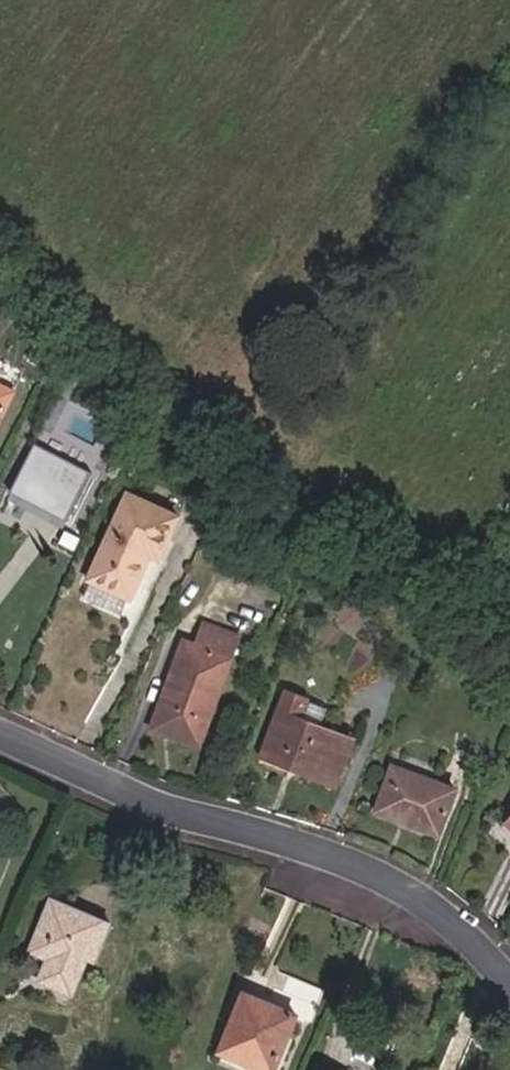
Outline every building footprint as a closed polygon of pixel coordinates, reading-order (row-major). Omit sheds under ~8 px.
[(16,393),(32,400),(44,377),(28,369),(16,393)] [(15,502),(73,528),(94,482),(35,456),(15,502)] [(68,539),(73,528),(15,502),(10,513),(68,539)] [(177,525),(129,503),(91,586),(148,612),(168,568),(160,564),(177,525)] [(205,682),(222,689),(240,641),(207,627),(198,652),(184,646),(148,736),(195,756),(213,711),(196,704),(205,682)] [(213,711),(222,689),(205,682),(196,704),(213,711)] [(330,788),(347,747),(293,725),(300,707),(282,699),(258,760),(330,788)] [(452,796),(392,772),(374,818),(435,841),(452,796)] [(502,829),(509,836),(509,820),(502,829)] [(62,1002),(75,970),(91,930),(48,911),(24,965),(38,970),(49,975),(42,993),(62,1002)] [(91,930),(75,970),(86,974),(102,936),(91,930)] [(30,988),(42,993),(49,975),(38,970),(30,988)] [(232,1069),(274,1069),(290,1030),(236,1008),(217,1056),(235,1063),(232,1069)] [(228,1069),(232,1069),(235,1063),(217,1056),(214,1064),(228,1069)]
